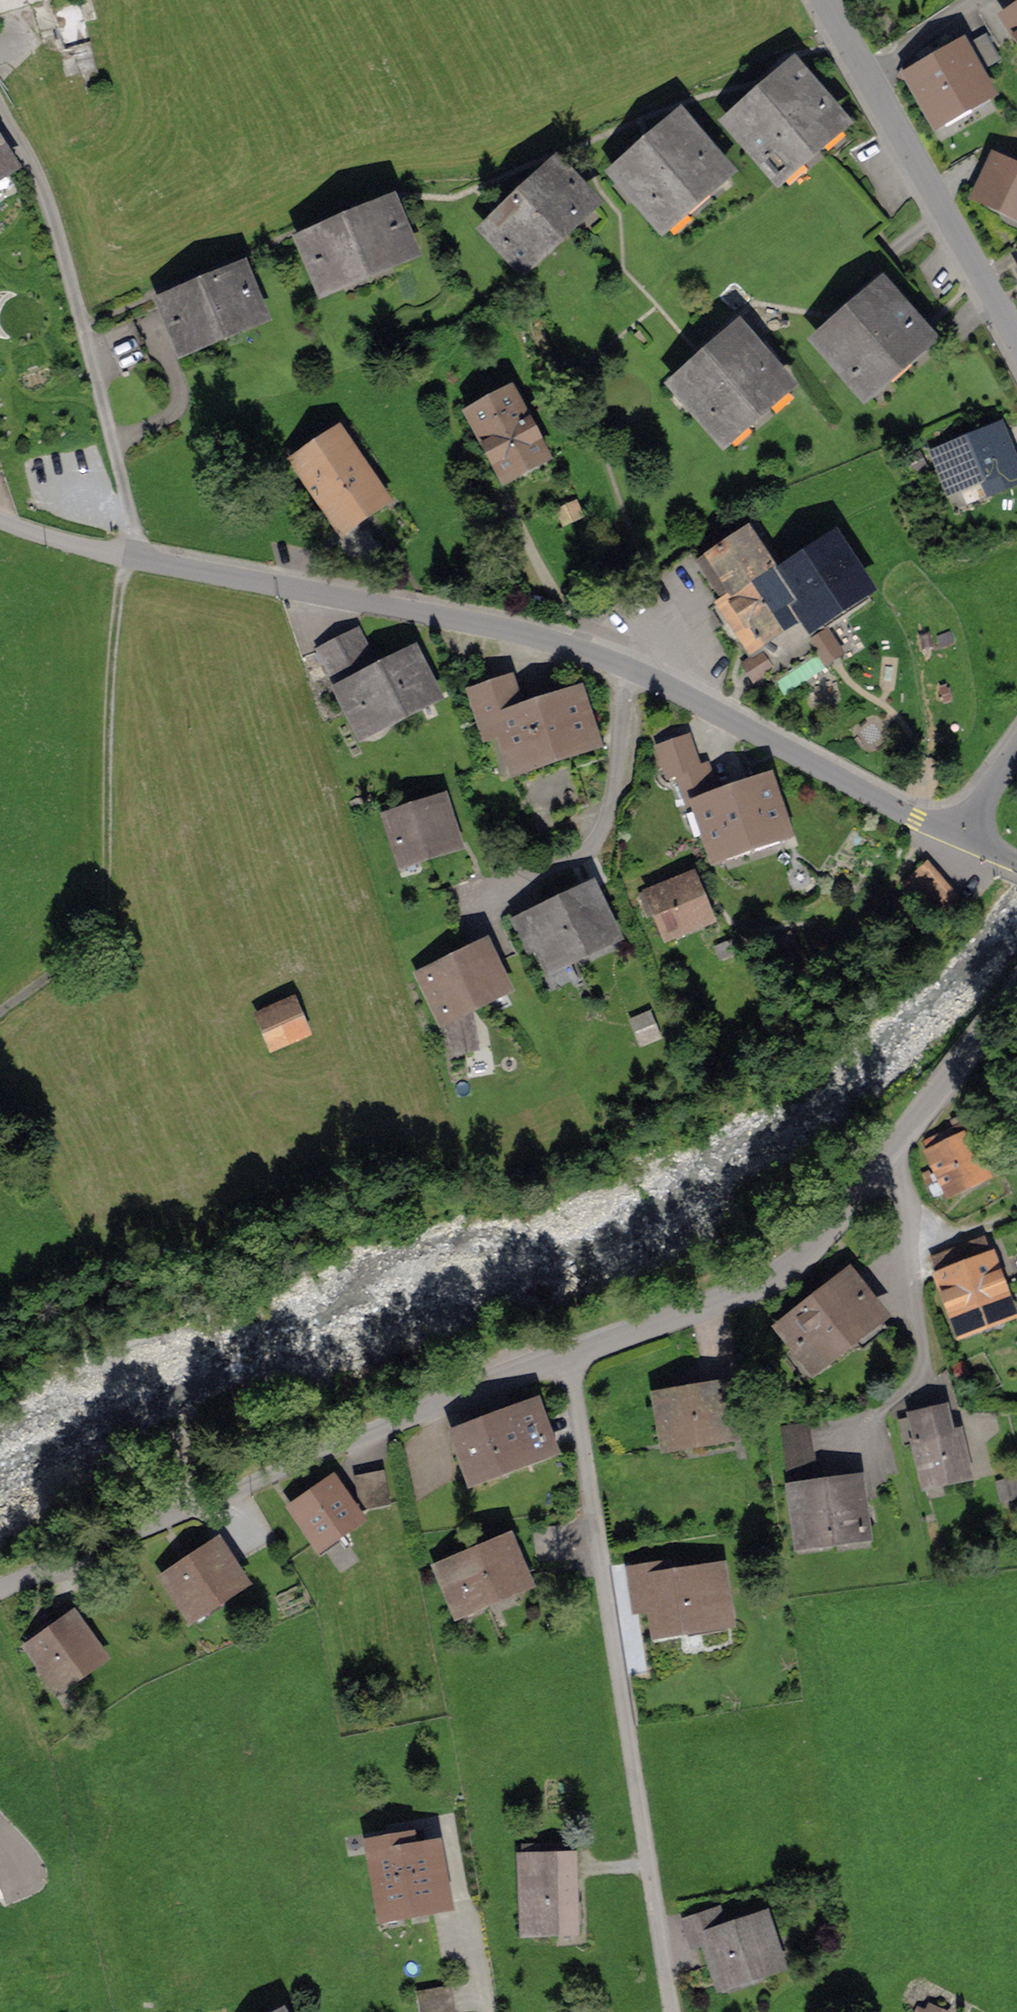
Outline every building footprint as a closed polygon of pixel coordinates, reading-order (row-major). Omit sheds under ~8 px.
[(98,70),(91,43),(74,47),(81,74),(98,70)] [(962,50),(912,78),(937,122),(987,93),(962,50)] [(793,72),(733,124),(779,176),(839,124),(793,72)] [(724,174),(678,121),(618,173),(664,226),(724,174)] [(0,145),(0,171),(12,163),(0,145)] [(1000,156),(981,196),(1016,213),(1016,164),(1000,156)] [(590,204),(557,169),(490,232),(523,267),(590,204)] [(409,252),(390,207),(305,243),(324,288),(409,252)] [(241,274),(166,306),(184,348),(259,317),(241,274)] [(927,342),(881,289),(821,341),(867,394),(927,342)] [(739,334),(680,387),(726,439),(785,386),(739,334)] [(512,389),(466,413),(501,479),(547,455),(512,389)] [(339,429),(292,461),(338,529),(385,496),(339,429)] [(937,456),(951,491),(984,477),(990,491),(1016,480),(1016,472),(1000,430),(937,456)] [(558,510),(563,521),(579,514),(573,502),(558,510)] [(827,630),(871,601),(833,542),(793,569),(787,560),(776,567),(750,528),(743,533),(736,523),(693,551),(725,599),(718,604),(747,648),(746,650),(761,673),(775,680),(834,641),(827,630)] [(432,696),(412,658),(379,675),(375,667),(367,671),(349,637),(320,652),(341,693),(355,686),(375,725),(432,696)] [(511,681),(473,693),(482,721),(500,715),(520,775),(518,775),(540,842),(565,834),(560,816),(588,807),(576,768),(603,759),(582,696),(522,715),(511,681)] [(706,765),(660,781),(672,816),(691,810),(718,801),(706,765)] [(768,783),(734,795),(750,842),(785,831),(768,783)] [(707,857),(750,842),(734,795),(718,801),(691,810),(707,857)] [(403,824),(391,827),(403,865),(428,857),(426,849),(454,840),(443,803),(400,816),(403,824)] [(927,864),(904,883),(935,918),(957,898),(927,864)] [(664,877),(649,883),(655,898),(646,901),(652,915),(661,911),(669,931),(704,917),(687,876),(667,884),(664,877)] [(564,908),(516,927),(525,949),(539,943),(548,966),(610,941),(592,897),(577,903),(572,891),(560,896),(564,908)] [(437,974),(427,978),(445,1015),(451,1051),(466,1049),(463,1031),(473,1030),(469,1003),(502,988),(484,951),(456,964),(453,957),(433,965),(437,974)] [(260,1013),(274,1046),(304,1034),(289,1000),(260,1013)] [(649,1017),(635,1023),(643,1041),(656,1036),(649,1017)] [(926,1142),(931,1154),(967,1137),(969,1140),(983,1134),(973,1114),(954,1122),(957,1127),(926,1142)] [(985,1173),(969,1140),(967,1137),(931,1154),(949,1190),(985,1173)] [(932,1259),(958,1330),(1005,1313),(998,1293),(1005,1291),(992,1255),(990,1256),(984,1240),(932,1259)] [(785,1329),(814,1366),(830,1353),(828,1351),(876,1313),(849,1279),(785,1329)] [(663,1401),(670,1442),(695,1438),(696,1448),(731,1442),(722,1391),(691,1396),(689,1386),(677,1388),(679,1398),(663,1401)] [(533,1410),(509,1419),(523,1458),(547,1449),(533,1410)] [(944,1410),(898,1421),(904,1446),(916,1444),(925,1481),(967,1471),(959,1434),(950,1436),(944,1410)] [(499,1466),(523,1458),(509,1419),(485,1428),(499,1466)] [(810,1423),(781,1426),(787,1477),(816,1473),(810,1423)] [(473,1476),(499,1466),(485,1428),(459,1437),(473,1476)] [(383,1473),(356,1478),(362,1510),(389,1504),(383,1473)] [(1003,1497),(1016,1494),(1016,1491),(1014,1479),(999,1483),(1003,1497)] [(795,1491),(801,1542),(864,1534),(858,1483),(795,1491)] [(333,1484),(296,1510),(318,1541),(343,1524),(345,1527),(357,1519),(333,1484)] [(464,1593),(469,1604),(512,1586),(507,1575),(518,1571),(507,1544),(439,1572),(450,1599),(464,1593)] [(215,1547),(168,1578),(192,1613),(239,1582),(215,1547)] [(655,1598),(660,1630),(725,1620),(718,1572),(668,1580),(666,1563),(631,1569),(636,1601),(655,1598)] [(58,1682),(96,1655),(70,1618),(53,1631),(49,1625),(28,1641),(58,1682)] [(406,1843),(374,1848),(385,1914),(452,1902),(443,1849),(409,1855),(406,1843)] [(526,1888),(527,1927),(579,1925),(578,1904),(569,1904),(567,1844),(523,1846),(524,1888),(526,1888)] [(710,1940),(723,1980),(775,1963),(761,1922),(753,1924),(751,1916),(722,1926),(717,1910),(686,1920),(694,1945),(710,1940)] [(418,1993),(421,2011),(453,2011),(449,1988),(418,1993)]
